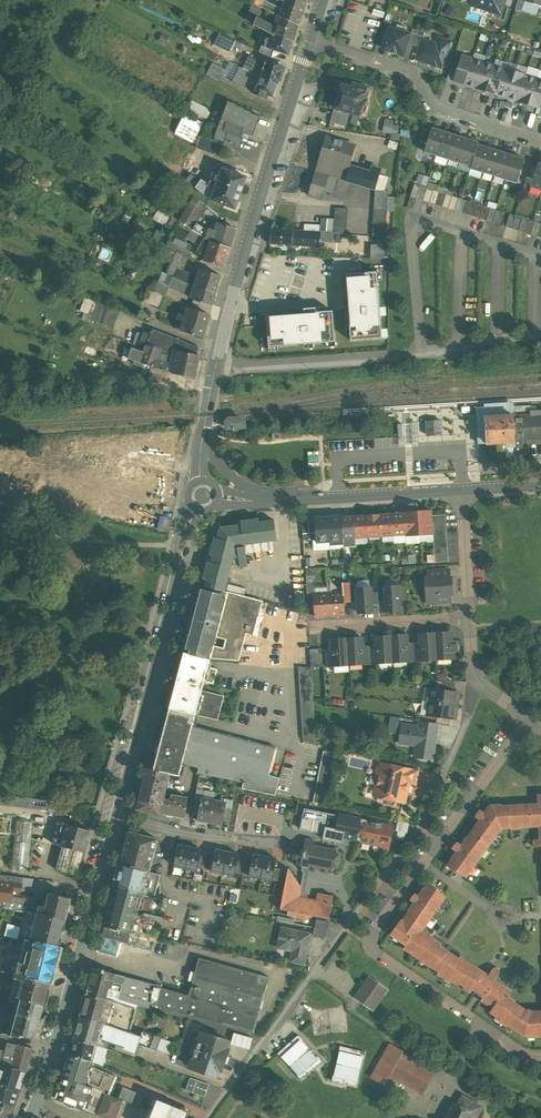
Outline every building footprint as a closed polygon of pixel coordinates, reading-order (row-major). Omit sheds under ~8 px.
[(261,8),(265,0),(245,0),(261,8)] [(282,11),(265,0),(261,8),(277,16),(280,17),(282,11)] [(286,2),(282,11),(280,17),(298,26),(301,19),(304,10),(307,0),(286,0),(286,2)] [(471,6),(503,16),(508,0),(468,0),(471,6)] [(515,10),(521,12),(524,2),(525,0),(518,0),(515,10)] [(450,17),(455,9),(450,5),(444,13),(450,17)] [(257,18),(251,15),(247,21),(254,25),(257,18)] [(298,26),(280,17),(279,22),(276,29),(274,36),(293,42),(298,26)] [(272,26),(257,18),(254,25),(274,36),(276,29),(272,26)] [(391,22),(385,20),(380,35),(386,37),(389,28),(391,22)] [(395,30),(389,28),(386,37),(383,49),(404,55),(410,35),(404,33),(406,27),(397,25),(395,30)] [(419,31),(412,29),(408,44),(414,46),(419,31)] [(425,33),(419,31),(414,46),(420,48),(423,40),(425,33)] [(236,41),(226,36),(220,46),(230,51),(236,41)] [(274,36),(273,41),(267,39),(264,47),(274,51),(289,55),(293,42),(274,36)] [(436,44),(423,40),(420,48),(417,59),(442,67),(450,42),(438,38),(436,44)] [(274,51),(264,47),(261,46),(259,52),(263,54),(272,58),(274,51)] [(250,56),(243,68),(253,74),(257,66),(260,62),(250,56)] [(462,56),(454,82),(465,85),(473,59),(462,56)] [(473,59),(465,85),(475,88),(483,63),(473,59)] [(285,68),(266,61),(263,69),(260,78),(279,85),(285,68)] [(226,70),(212,63),(207,74),(220,81),(226,70)] [(494,66),(483,63),(475,88),(486,91),(494,66)] [(263,69),(257,66),(253,74),(256,76),(260,78),(263,69)] [(494,66),(486,91),(497,95),(505,69),(494,66)] [(253,74),(240,67),(232,82),(244,88),(246,83),(257,87),(259,81),(255,79),(256,76),(253,74)] [(457,68),(451,67),(447,79),(453,81),(457,68)] [(515,73),(505,69),(497,95),(507,98),(515,73)] [(515,73),(507,98),(518,101),(526,76),(515,73)] [(526,76),(518,101),(528,105),(536,79),(526,76)] [(279,85),(260,78),(259,81),(257,87),(254,95),(267,99),(268,95),(275,97),(279,85)] [(528,105),(539,108),(540,102),(540,81),(536,79),(528,105)] [(352,88),(342,85),(334,109),(347,113),(359,116),(361,111),(363,111),(370,89),(353,84),(352,88)] [(210,110),(192,101),(186,113),(204,121),(210,110)] [(237,105),(228,102),(221,121),(222,121),(216,138),(227,142),(226,145),(238,149),(242,138),(244,134),(253,137),(260,117),(251,113),(251,112),(244,110),(244,109),(236,106),(237,105)] [(347,113),(334,109),(330,123),(345,127),(347,122),(344,122),(347,113)] [(398,125),(392,125),(392,119),(383,118),(382,132),(390,132),(390,139),(398,139),(398,125)] [(444,132),(432,128),(431,131),(425,149),(425,150),(424,152),(427,153),(436,156),(444,132)] [(431,131),(424,129),(418,148),(425,150),(425,149),(431,131)] [(455,135),(444,132),(436,156),(448,159),(455,135)] [(467,139),(455,135),(448,159),(459,163),(467,139)] [(219,143),(201,136),(196,148),(215,155),(219,143)] [(353,145),(327,137),(323,149),(324,149),(323,153),(326,154),(324,161),(319,160),(315,172),(337,178),(346,181),(350,166),(347,165),(353,145)] [(388,139),(387,148),(396,149),(397,140),(388,139)] [(479,143),(467,139),(459,163),(469,166),(471,167),(478,145),(479,143)] [(478,145),(471,167),(470,169),(472,169),(473,169),(482,172),(490,148),(478,145)] [(490,148),(482,172),(494,176),(501,152),(490,148)] [(513,156),(501,152),(494,176),(505,180),(513,156)] [(525,159),(513,156),(505,180),(515,183),(517,183),(520,175),(524,162),(525,159)] [(524,162),(520,175),(526,177),(530,164),(524,162)] [(538,163),(537,166),(533,179),(530,187),(533,188),(540,191),(540,164),(538,163)] [(537,166),(530,164),(526,177),(533,179),(537,166)] [(372,173),(350,166),(346,181),(350,182),(367,187),(372,173)] [(246,178),(222,169),(216,185),(214,191),(211,200),(235,209),(246,178)] [(337,178),(315,172),(308,196),(322,200),(331,200),(331,198),(337,178)] [(372,173),(367,187),(375,190),(379,175),(372,173)] [(418,173),(415,182),(425,186),(428,177),(418,173)] [(346,181),(337,178),(331,198),(344,201),(350,182),(346,181)] [(200,181),(195,188),(211,200),(214,191),(207,186),(200,181)] [(216,185),(211,181),(207,186),(214,191),(216,185)] [(421,186),(414,184),(410,197),(417,199),(421,186)] [(421,186),(417,199),(423,201),(427,189),(427,188),(421,186)] [(433,191),(427,189),(423,201),(429,203),(433,191)] [(388,191),(375,190),(372,237),(385,237),(388,191)] [(439,192),(433,190),(433,191),(429,203),(436,205),(439,192)] [(439,192),(436,205),(442,207),(446,194),(439,192)] [(452,196),(446,194),(442,207),(448,209),(452,196)] [(459,198),(452,196),(448,209),(455,211),(459,198)] [(183,216),(180,222),(189,228),(193,223),(204,205),(194,197),(183,216)] [(465,200),(459,198),(455,211),(461,213),(465,200)] [(471,202),(465,200),(461,213),(467,215),(471,202)] [(478,204),(471,202),(467,215),(474,217),(478,204)] [(484,206),(478,204),(474,217),(480,219),(484,206)] [(490,208),(484,206),(480,219),(486,221),(490,208)] [(348,209),(334,208),(334,218),(333,233),(347,234),(348,209)] [(497,210),(490,208),(486,221),(493,223),(497,210)] [(497,210),(493,223),(499,225),(503,212),(497,210)] [(183,216),(177,212),(173,218),(180,222),(183,216)] [(510,214),(506,227),(512,229),(516,216),(510,214)] [(522,218),(516,216),(512,229),(518,231),(522,218)] [(334,218),(321,217),(321,224),(321,232),(333,233),(334,218)] [(529,220),(522,218),(518,231),(525,233),(529,220)] [(535,222),(529,220),(525,233),(531,235),(535,222)] [(535,222),(531,235),(537,237),(540,225),(540,224),(535,222)] [(193,223),(189,228),(206,238),(208,235),(206,231),(193,223)] [(236,229),(218,223),(212,242),(231,248),(236,229)] [(321,224),(305,223),(304,231),(321,232),(321,224)] [(293,231),(272,230),(270,244),(292,245),(292,244),(293,231)] [(298,231),(293,231),(292,244),(300,245),(301,240),(297,240),(298,231)] [(304,231),(298,231),(297,240),(301,240),(300,245),(311,246),(320,247),(320,242),(321,232),(304,231)] [(333,233),(321,232),(320,242),(332,243),(333,233)] [(191,248),(171,238),(167,247),(187,256),(191,248)] [(212,242),(211,242),(204,261),(225,267),(231,248),(212,242)] [(384,245),(371,245),(371,258),(384,258),(384,245)] [(98,257),(108,261),(112,250),(102,246),(98,257)] [(196,277),(178,268),(174,277),(193,285),(197,278),(196,277)] [(222,276),(202,270),(197,287),(217,293),(222,276)] [(378,271),(344,274),(345,282),(341,282),(342,298),(345,298),(346,311),(343,311),(345,340),(349,340),(349,341),(383,339),(378,271)] [(174,277),(173,277),(170,283),(195,294),(197,287),(193,285),(174,277)] [(169,287),(158,282),(154,291),(163,294),(165,295),(169,287)] [(217,293),(197,287),(195,294),(193,299),(213,306),(217,293)] [(154,291),(148,288),(143,301),(159,307),(163,294),(154,291)] [(183,302),(174,329),(182,331),(189,309),(190,309),(191,306),(183,302)] [(267,314),(265,314),(268,348),(337,343),(334,310),(333,310),(333,307),(322,308),(322,305),(300,307),(300,309),(284,310),(284,313),(278,313),(278,310),(267,311),(267,314)] [(109,307),(102,324),(113,329),(120,312),(109,307)] [(190,309),(189,309),(182,331),(203,338),(210,316),(190,309)] [(166,335),(153,331),(152,335),(146,349),(145,353),(141,364),(151,367),(153,368),(156,360),(166,335)] [(152,335),(144,332),(143,336),(139,346),(146,349),(152,335)] [(137,334),(133,344),(139,346),(143,336),(137,334)] [(198,347),(166,335),(156,360),(170,365),(175,369),(179,351),(196,355),(198,347)] [(145,353),(132,348),(128,359),(135,362),(141,364),(145,353)] [(196,355),(179,351),(175,369),(174,375),(195,378),(200,356),(196,355)] [(153,368),(151,367),(148,378),(160,382),(163,371),(153,368)] [(513,406),(477,408),(477,419),(478,444),(486,443),(485,417),(514,416),(513,406)] [(514,416),(485,417),(486,443),(515,442),(515,440),(514,418),(514,416)] [(524,417),(525,439),(526,439),(540,438),(540,416),(524,417)] [(524,417),(514,418),(515,440),(525,439),(524,417)] [(240,418),(229,419),(226,423),(226,428),(243,427),(243,421),(241,420),(240,418)] [(441,421),(427,421),(428,436),(441,435),(441,421)] [(431,510),(418,511),(420,535),(433,535),(432,529),(432,522),(432,516),(431,510)] [(418,511),(405,512),(405,513),(406,535),(406,536),(420,535),(418,511)] [(405,513),(392,514),(393,536),(406,535),(405,513)] [(392,514),(379,515),(381,536),(393,536),(392,514)] [(379,515),(367,516),(368,537),(381,536),(379,515)] [(367,516),(354,517),(355,538),(368,537),(367,516)] [(341,517),(328,518),(330,542),(343,541),(343,539),(341,517)] [(354,517),(341,517),(343,539),(355,538),(354,517)] [(328,518),(315,518),(315,520),(317,540),(317,543),(330,542),(328,518)] [(219,531),(217,538),(214,537),(209,555),(212,556),(211,562),(208,561),(203,579),(206,580),(204,586),(226,592),(232,565),(240,564),(240,568),(248,567),(245,545),(277,541),(274,520),(259,522),(258,519),(240,521),(241,524),(224,527),(224,528),(224,530),(223,531),(221,532),(219,531)] [(313,540),(317,540),(315,520),(308,521),(310,540),(313,540)] [(330,542),(317,543),(317,540),(313,540),(314,551),(330,550),(330,542)] [(449,570),(428,571),(428,579),(449,577),(449,570)] [(428,579),(426,579),(427,604),(451,603),(450,595),(452,594),(451,577),(428,579)] [(350,582),(342,583),(343,592),(343,603),(351,602),(350,582)] [(246,589),(228,584),(227,591),(244,595),(246,589)] [(314,585),(306,586),(307,606),(315,606),(314,594),(314,585)] [(196,623),(191,621),(184,649),(188,650),(187,653),(205,658),(211,659),(214,646),(214,645),(216,638),(228,592),(226,592),(204,586),(203,590),(200,589),(192,616),(197,618),(196,623)] [(399,586),(384,587),(386,611),(400,610),(399,586)] [(371,588),(357,589),(358,613),(373,612),(371,588)] [(228,592),(216,638),(226,640),(224,649),(214,646),(211,659),(240,661),(246,634),(254,636),(259,616),(263,602),(228,592)] [(343,592),(328,593),(330,616),(344,615),(343,603),(343,592)] [(314,594),(315,606),(316,617),(330,616),(328,593),(314,594)] [(259,616),(254,636),(259,638),(264,618),(259,616)] [(435,633),(420,634),(420,643),(421,659),(422,659),(437,658),(435,633)] [(451,633),(435,633),(437,658),(451,657),(452,657),(451,642),(451,633)] [(407,635),(391,636),(392,661),(407,660),(407,662),(408,662),(407,644),(407,635)] [(391,636),(375,637),(376,646),(377,664),(378,664),(378,661),(392,661),(391,636)] [(362,638),(347,639),(348,663),(363,662),(363,665),(364,665),(363,647),(362,638)] [(347,639),(331,640),(332,649),(333,667),(334,667),(334,664),(348,663),(347,639)] [(420,643),(414,644),(415,661),(422,661),(422,659),(421,659),(420,643)] [(321,649),(309,649),(310,668),(311,668),(322,667),(321,649)] [(183,656),(169,708),(170,708),(170,709),(196,715),(203,692),(205,683),(209,668),(210,663),(211,659),(205,658),(187,653),(184,653),(183,656)] [(310,668),(298,667),(303,738),(316,741),(311,668),(310,668)] [(218,670),(209,668),(205,683),(214,685),(218,670)] [(455,681),(450,681),(442,681),(441,690),(454,692),(455,681)] [(441,690),(432,689),(430,702),(456,706),(458,693),(441,690)] [(224,697),(203,692),(196,715),(218,720),(224,697)] [(456,706),(430,702),(428,715),(437,717),(450,718),(455,719),(456,706)] [(196,715),(170,709),(168,714),(167,719),(153,771),(157,772),(157,773),(159,773),(159,772),(170,774),(180,776),(183,764),(199,768),(198,773),(244,783),(243,788),(275,795),(277,788),(266,785),(269,776),(276,748),(193,726),(194,721),(196,715)] [(397,733),(398,716),(388,715),(387,732),(397,733)] [(450,718),(437,717),(436,723),(449,725),(450,718)] [(439,725),(424,723),(423,729),(438,731),(439,725)] [(423,729),(402,726),(399,742),(417,745),(415,757),(431,760),(435,736),(437,736),(438,731),(423,729)] [(336,754),(324,751),(313,802),(326,805),(336,754)] [(406,768),(398,767),(398,769),(381,765),(378,766),(376,767),(375,770),(375,773),(376,775),(378,777),(382,778),(379,791),(386,792),(385,799),(385,801),(386,802),(388,803),(389,803),(391,803),(392,802),(393,800),(405,803),(407,793),(405,792),(407,783),(403,782),(406,768)] [(418,771),(406,768),(403,782),(407,783),(415,784),(418,771)] [(153,771),(147,770),(138,809),(158,814),(158,813),(167,814),(167,815),(173,816),(184,818),(188,798),(171,795),(170,801),(164,799),(170,774),(159,772),(159,773),(157,773),(157,772),(153,771)] [(280,779),(269,776),(266,785),(277,788),(280,779)] [(197,789),(192,815),(198,816),(202,798),(203,798),(205,791),(197,789)] [(0,795),(0,804),(48,810),(49,801),(0,795)] [(203,798),(202,798),(198,816),(198,820),(209,822),(213,800),(203,798)] [(538,799),(538,806),(533,806),(531,805),(531,804),(509,805),(510,824),(510,825),(520,824),(520,823),(540,822),(539,814),(540,814),(540,799),(538,799)] [(227,803),(213,800),(209,822),(223,825),(224,821),(226,808),(227,803)] [(488,806),(483,813),(479,810),(475,816),(479,819),(474,827),(471,832),(489,846),(501,829),(499,828),(501,825),(510,824),(509,805),(501,805),(501,804),(493,805),(493,806),(488,806)] [(304,808),(300,829),(307,830),(324,834),(323,839),(343,843),(344,838),(357,841),(358,840),(360,841),(361,836),(363,836),(366,820),(362,819),(362,817),(339,813),(339,815),(311,809),(304,808)] [(32,822),(16,820),(11,869),(28,870),(32,822)] [(393,826),(366,820),(363,836),(361,836),(360,841),(360,842),(382,846),(382,843),(383,843),(383,842),(389,843),(393,826)] [(409,823),(394,820),(392,830),(398,831),(405,833),(407,833),(409,823)] [(90,829),(63,822),(60,830),(60,831),(66,832),(62,846),(84,852),(90,829)] [(60,830),(55,829),(52,843),(62,846),(66,832),(60,831),(60,830)] [(405,833),(398,831),(397,838),(404,840),(405,833)] [(157,839),(129,832),(121,864),(121,865),(142,870),(143,870),(149,872),(152,861),(157,839)] [(466,837),(461,845),(456,842),(452,848),(456,851),(451,859),(447,865),(456,872),(457,871),(466,877),(489,846),(471,832),(467,838),(466,837)] [(315,840),(306,838),(302,857),(298,856),(297,860),(297,861),(297,862),(297,863),(297,864),(298,865),(302,866),(309,867),(310,866),(311,866),(332,870),(333,866),(336,867),(338,864),(340,861),(340,858),(339,854),(336,854),(336,850),(314,846),(315,840)] [(189,848),(178,845),(174,866),(185,868),(189,848)] [(84,852),(62,846),(56,869),(78,875),(84,852)] [(189,848),(185,868),(198,871),(198,868),(201,856),(202,850),(189,848)] [(213,858),(211,870),(223,873),(227,852),(215,849),(213,858)] [(239,854),(227,852),(223,873),(235,875),(235,873),(238,861),(239,854)] [(265,857),(253,854),(251,863),(248,875),(261,878),(265,857)] [(207,857),(201,856),(198,868),(205,869),(207,857)] [(213,858),(207,857),(205,869),(211,870),(213,858)] [(276,859),(265,857),(261,878),(272,880),(275,868),(276,859)] [(244,862),(238,861),(235,873),(242,874),(244,862)] [(251,863),(244,862),(242,874),(248,875),(251,863)] [(116,869),(114,879),(117,880),(116,884),(116,885),(143,892),(145,887),(145,886),(147,879),(147,878),(149,872),(143,870),(142,870),(121,865),(120,870),(119,870),(117,869),(116,869)] [(301,872),(299,883),(301,886),(300,891),(305,892),(307,892),(309,877),(311,866),(310,866),(309,867),(302,866),(301,872)] [(281,869),(275,868),(272,880),(279,881),(281,869)] [(299,883),(288,868),(280,909),(288,911),(287,915),(309,919),(313,916),(329,919),(333,896),(322,894),(316,897),(315,901),(310,900),(305,892),(300,891),(301,886),(299,883)] [(149,872),(147,878),(147,879),(151,880),(149,888),(145,886),(145,887),(143,892),(155,895),(161,875),(149,872)] [(0,875),(0,882),(14,883),(14,884),(22,886),(23,878),(0,875)] [(12,898),(14,884),(14,883),(0,882),(0,908),(26,911),(39,913),(40,906),(38,906),(39,902),(35,901),(12,898)] [(423,888),(418,896),(414,893),(410,899),(414,902),(408,910),(409,910),(406,915),(424,928),(446,896),(437,890),(438,889),(428,882),(424,888),(423,888)] [(143,892),(116,885),(105,926),(132,932),(133,932),(136,919),(141,917),(140,916),(138,913),(143,892)] [(155,895),(143,892),(138,913),(140,916),(145,912),(163,917),(168,898),(155,895)] [(72,898),(50,893),(49,897),(47,907),(40,906),(39,913),(66,919),(72,898)] [(49,897),(46,896),(44,903),(39,902),(38,906),(40,906),(47,907),(49,897)] [(39,913),(26,911),(18,939),(28,940),(39,913)] [(145,912),(140,916),(141,917),(136,919),(133,932),(152,937),(158,938),(163,917),(145,912)] [(66,919),(39,913),(28,940),(59,947),(66,919)] [(240,918),(236,914),(227,919),(233,928),(240,924),(237,920),(240,918)] [(441,944),(422,931),(424,928),(406,915),(402,920),(401,919),(392,932),(402,939),(400,941),(406,945),(404,948),(433,969),(434,968),(446,950),(440,945),(441,944)] [(317,920),(315,928),(328,931),(329,922),(317,920)] [(21,927),(8,924),(5,935),(17,939),(21,927)] [(132,932),(105,926),(102,936),(129,943),(132,932)] [(311,934),(283,928),(279,948),(297,952),(295,962),(304,964),(311,934)] [(315,928),(314,934),(326,937),(328,931),(315,928)] [(28,940),(26,951),(28,951),(26,957),(55,964),(59,947),(28,940)] [(478,993),(486,979),(469,967),(468,969),(457,962),(459,958),(446,950),(434,968),(439,972),(440,971),(441,971),(452,978),(452,980),(452,981),(458,985),(459,983),(465,987),(465,986),(467,986),(474,991),(475,993),(478,993)] [(55,964),(26,957),(25,962),(23,962),(20,973),(24,974),(50,981),(55,964)] [(269,977),(199,959),(189,996),(259,1014),(269,977)] [(115,974),(94,968),(89,986),(87,990),(107,996),(109,988),(111,988),(113,982),(115,974)] [(496,968),(494,968),(493,969),(488,976),(494,980),(499,973),(499,972),(499,970),(498,968),(496,968)] [(20,973),(15,972),(9,998),(8,1001),(20,1002),(21,1002),(21,998),(26,978),(23,977),(24,974),(20,973)] [(50,981),(24,974),(23,977),(26,978),(21,998),(44,1005),(50,981)] [(124,976),(115,974),(113,982),(122,984),(124,976)] [(163,987),(124,976),(122,984),(118,999),(148,1008),(149,1004),(156,1006),(160,988),(162,989),(163,987)] [(362,987),(355,998),(373,1011),(388,989),(370,976),(362,987)] [(486,979),(478,993),(478,996),(481,995),(490,982),(488,980),(486,979)] [(122,984),(113,982),(111,988),(109,988),(107,996),(118,999),(122,984)] [(505,992),(490,982),(481,995),(488,1000),(489,1002),(488,1003),(493,1007),(490,1012),(496,1017),(497,1016),(498,1015),(509,1023),(509,1025),(514,1029),(527,1010),(514,1002),(512,1005),(501,998),(505,992)] [(162,989),(160,988),(156,1006),(254,1032),(259,1014),(189,996),(162,989)] [(107,996),(87,990),(87,993),(80,1016),(100,1022),(100,1021),(104,1007),(106,999),(107,996)] [(44,1005),(21,998),(21,1002),(20,1002),(11,1035),(14,1035),(36,1038),(44,1005)] [(124,1005),(106,999),(104,1007),(121,1013),(124,1005)] [(136,1009),(124,1005),(121,1013),(121,1014),(134,1017),(136,1009)] [(534,1016),(534,1013),(528,1009),(527,1010),(514,1029),(524,1036),(528,1035),(528,1034),(529,1033),(540,1033),(540,1016),(534,1016)] [(134,1017),(121,1014),(119,1020),(132,1024),(133,1019),(134,1017)] [(100,1022),(80,1016),(74,1038),(97,1045),(104,1023),(100,1021),(100,1022)] [(132,1024),(119,1020),(117,1028),(129,1032),(132,1024)] [(129,1032),(117,1028),(104,1023),(97,1045),(106,1048),(108,1042),(116,1045),(115,1049),(134,1056),(138,1044),(140,1036),(129,1032)] [(140,1036),(138,1044),(157,1051),(158,1049),(161,1038),(142,1031),(140,1036)] [(229,1041),(206,1033),(203,1041),(199,1039),(192,1059),(196,1061),(193,1069),(216,1077),(219,1069),(221,1070),(228,1050),(226,1049),(229,1041)] [(231,1044),(237,1046),(240,1035),(234,1033),(231,1044)] [(11,1035),(2,1034),(2,1042),(7,1043),(7,1042),(13,1044),(14,1035),(11,1035)] [(237,1046),(243,1048),(247,1036),(240,1035),(237,1046)] [(317,1057),(302,1041),(303,1040),(298,1035),(278,1054),(282,1059),(283,1058),(298,1075),(297,1075),(302,1080),(322,1061),(318,1056),(317,1057)] [(243,1048),(250,1049),(253,1038),(247,1036),(243,1048)] [(97,1045),(74,1038),(70,1054),(92,1060),(93,1061),(95,1054),(99,1055),(100,1052),(96,1050),(97,1045)] [(161,1038),(158,1049),(164,1051),(168,1040),(161,1038)] [(174,1043),(168,1040),(164,1051),(170,1053),(174,1043)] [(13,1044),(7,1042),(7,1043),(5,1052),(16,1055),(19,1045),(13,1044)] [(33,1048),(19,1044),(19,1045),(16,1055),(14,1062),(12,1069),(13,1069),(14,1068),(26,1071),(33,1048)] [(403,1051),(392,1045),(383,1061),(381,1060),(376,1069),(378,1070),(373,1079),(384,1085),(390,1074),(411,1085),(411,1086),(421,1091),(432,1073),(421,1067),(401,1055),(403,1051)] [(365,1052),(340,1046),(339,1053),(337,1064),(360,1069),(363,1059),(364,1059),(365,1052)] [(92,1060),(70,1054),(68,1059),(66,1061),(64,1064),(64,1067),(65,1070),(63,1076),(78,1081),(107,1094),(115,1076),(91,1066),(92,1065),(93,1063),(92,1060)] [(14,1062),(7,1060),(6,1062),(5,1068),(12,1069),(14,1062)] [(360,1069),(337,1064),(334,1074),(333,1074),(332,1081),(357,1087),(359,1080),(358,1080),(360,1069)] [(13,1069),(5,1068),(0,1067),(0,1085),(19,1092),(26,1071),(14,1068),(13,1069)] [(63,1076),(60,1084),(57,1082),(55,1089),(58,1091),(55,1098),(106,1117),(116,1117),(123,1100),(118,1099),(107,1094),(78,1081),(63,1076)] [(209,1084),(190,1078),(186,1090),(205,1097),(209,1084)] [(0,1085),(0,1101),(15,1106),(19,1092),(0,1085)] [(146,1097),(123,1087),(118,1099),(123,1100),(141,1108),(146,1097)] [(462,1095),(449,1117),(476,1117),(482,1107),(462,1095)] [(188,1114),(180,1111),(181,1107),(158,1098),(155,1106),(150,1104),(146,1115),(151,1116),(150,1117),(187,1117),(188,1114)] [(0,1101),(0,1117),(11,1117),(15,1106),(0,1101)]
